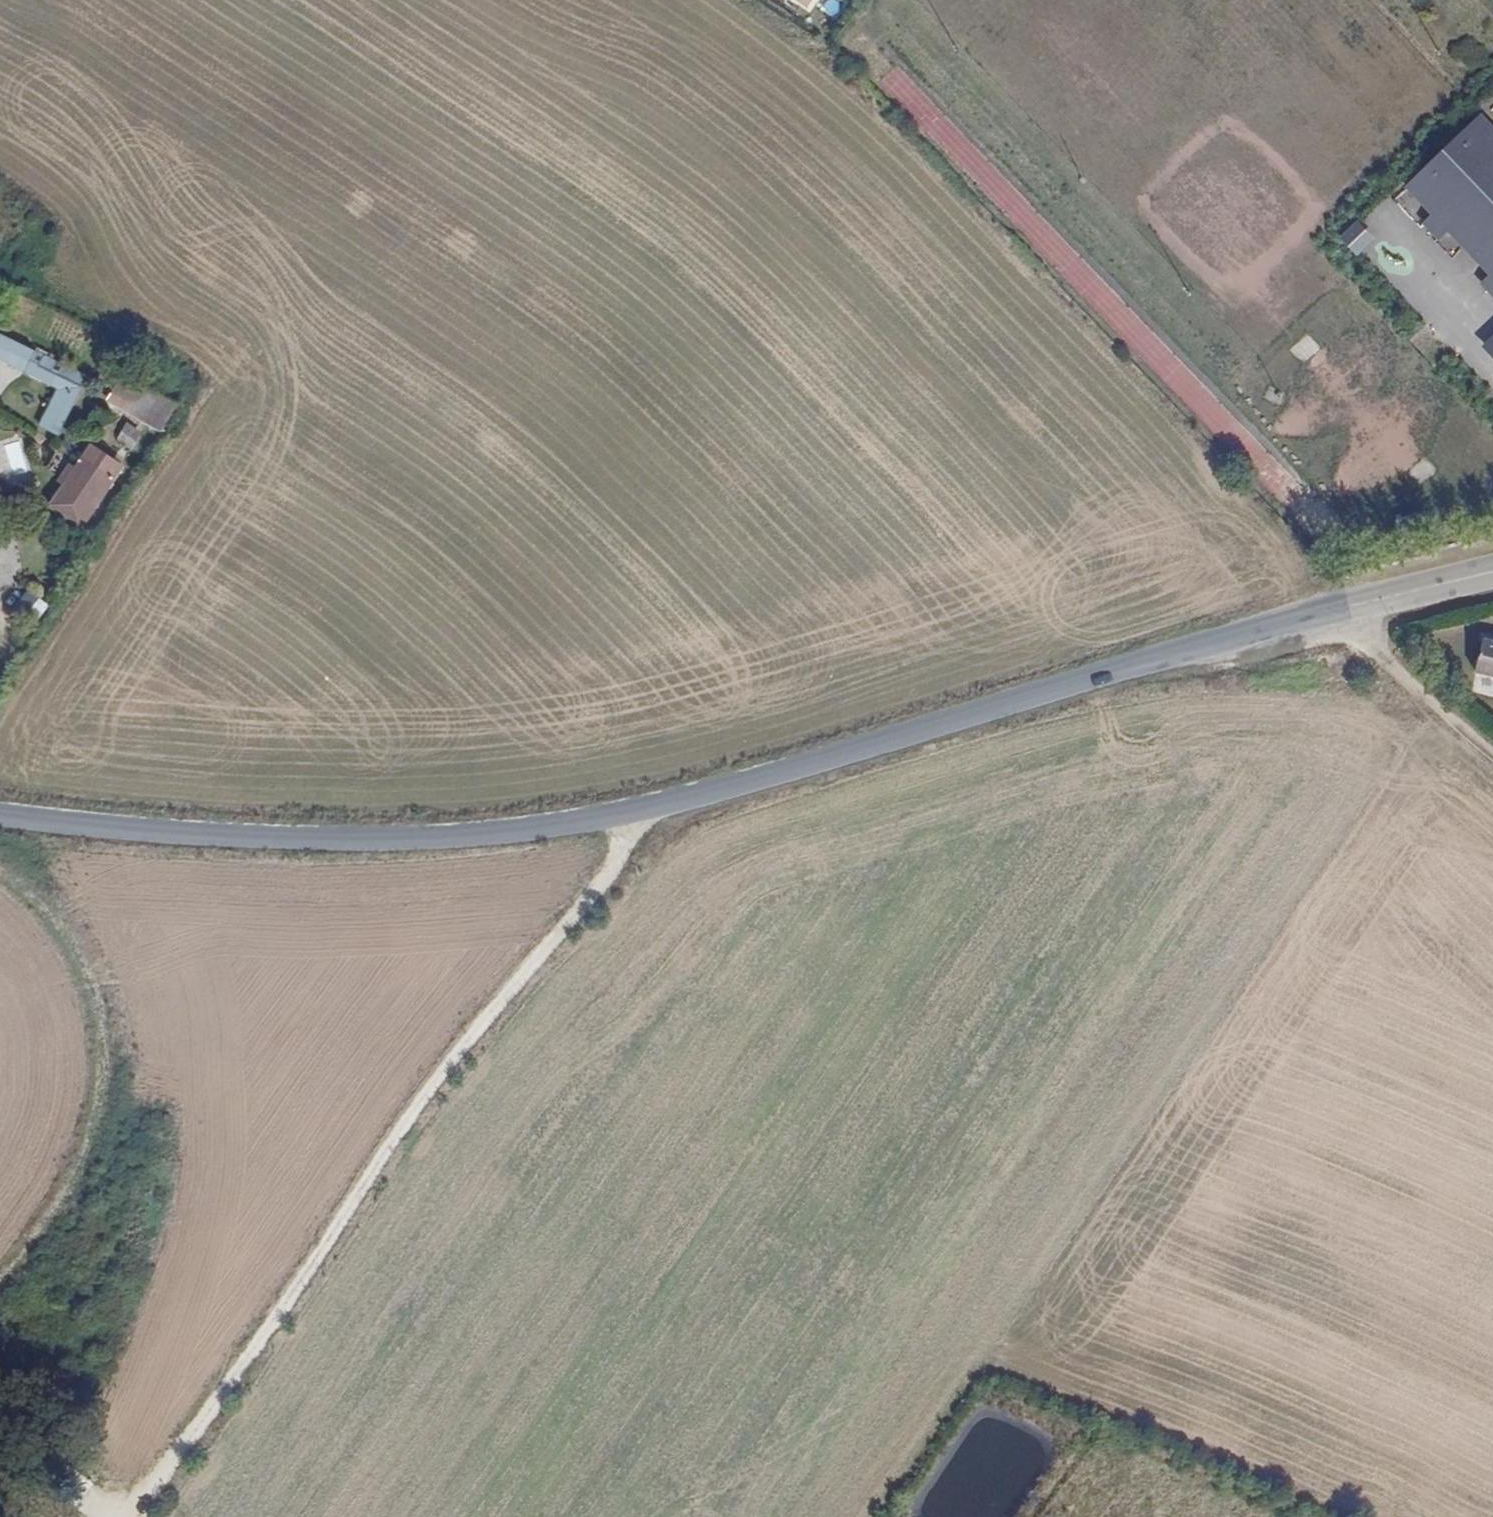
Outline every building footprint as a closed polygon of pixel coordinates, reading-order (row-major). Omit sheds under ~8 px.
[(807,9),(814,0),(795,0),(807,9)] [(1409,188),(1433,215),(1424,224),(1438,240),(1447,233),(1492,283),(1492,127),(1482,116),(1409,188)] [(1357,220),(1339,239),(1358,256),(1376,238),(1357,220)] [(0,334),(0,362),(55,389),(37,424),(57,433),(86,382),(0,334)] [(1482,348),(1492,359),(1492,337),(1482,348)] [(162,431),(176,405),(120,376),(106,402),(162,431)] [(142,436),(127,422),(118,439),(134,450),(142,436)] [(124,468),(90,446),(48,508),(83,532),(124,468)]
